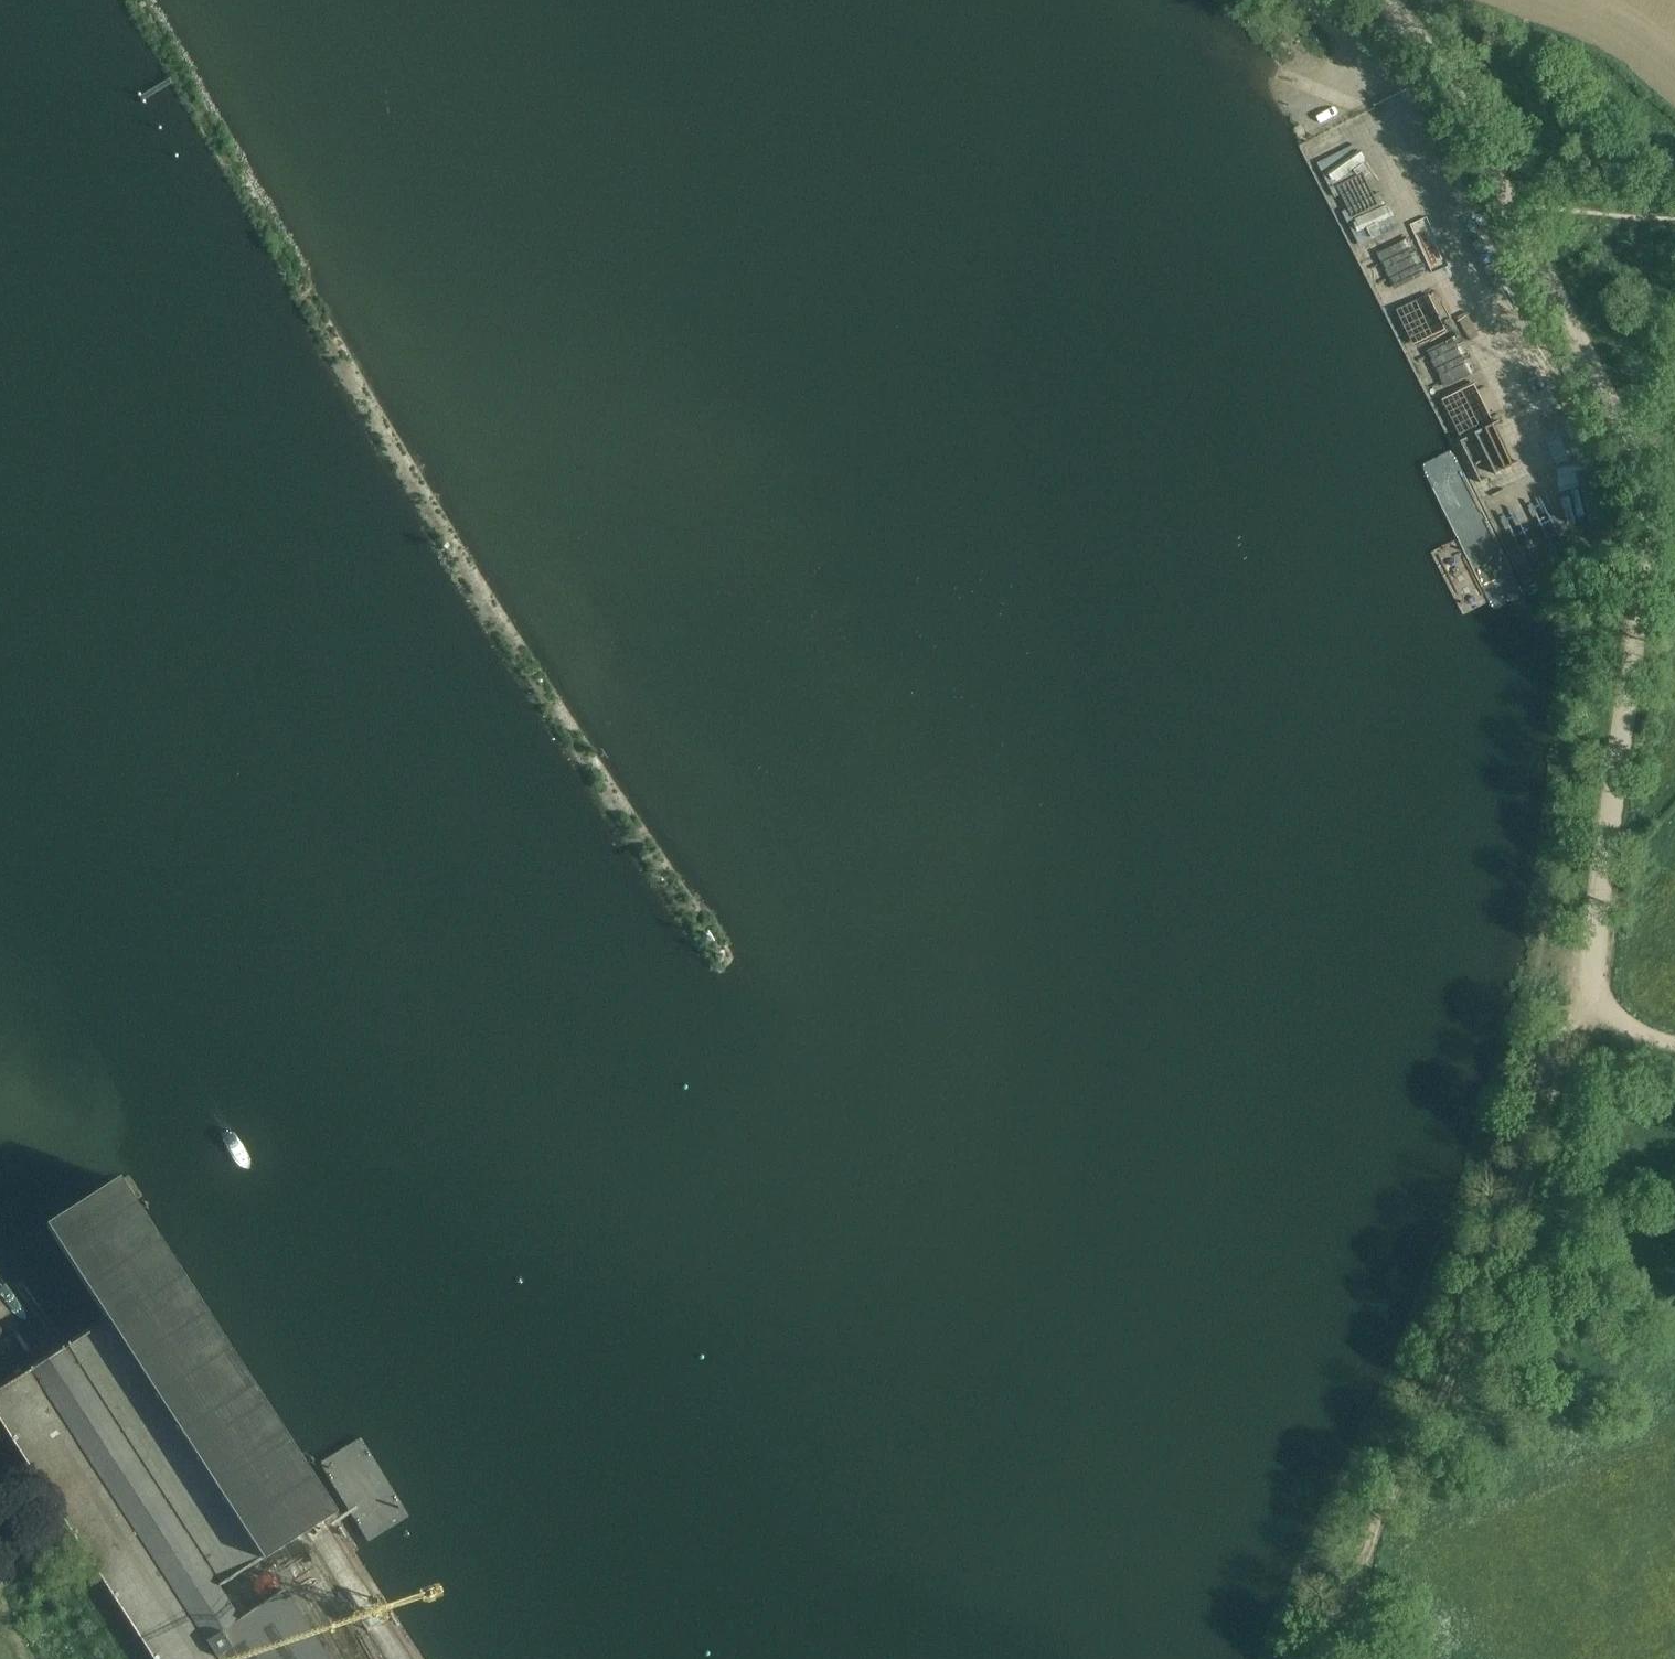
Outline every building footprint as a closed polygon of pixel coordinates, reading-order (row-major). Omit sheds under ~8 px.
[(1318,161),(1335,195),(1372,177),(1355,142),(1318,161)] [(1359,245),(1398,228),(1381,191),(1343,208),(1359,245)] [(1397,242),(1370,256),(1384,285),(1412,271),(1397,242)] [(1434,293),(1399,306),(1413,341),(1447,328),(1434,293)] [(0,1389),(0,1422),(24,1459),(69,1530),(153,1658),(329,1658),(285,1589),(248,1613),(237,1596),(229,1602),(219,1587),(264,1558),(343,1507),(332,1489),(324,1494),(323,1492),(272,1414),(221,1335),(170,1257),(122,1183),(119,1178),(46,1225),(107,1320),(106,1321),(62,1349),(61,1350),(59,1351),(59,1354),(50,1360),(45,1362),(31,1372),(30,1370),(0,1389)]
